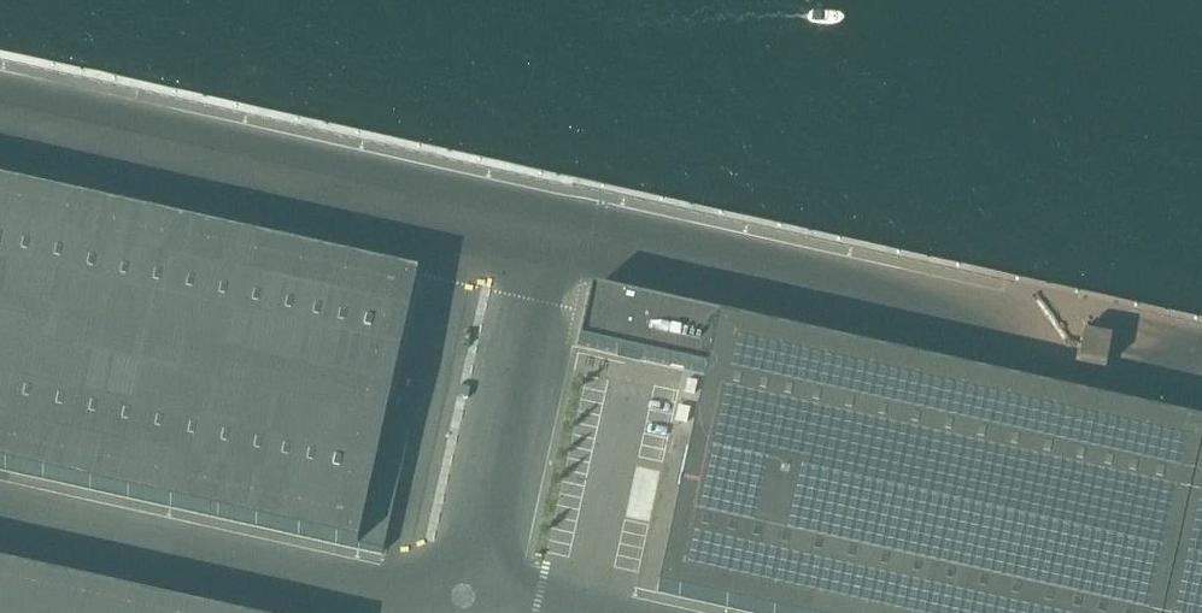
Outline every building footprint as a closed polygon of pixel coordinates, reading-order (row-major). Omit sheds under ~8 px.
[(356,546),(416,276),(0,184),(0,467),(356,546)] [(706,373),(718,318),(592,290),(579,345),(706,373)] [(658,589),(764,612),(1201,612),(1201,426),(1175,420),(1174,421),(1143,414),(1143,413),(1076,398),(1075,399),(1044,392),(1044,391),(977,376),(976,377),(945,370),(945,369),(878,354),(878,355),(846,348),(846,347),(779,332),(779,334),(747,327),(748,325),(718,318),(706,373),(658,589)] [(1084,330),(1079,359),(1108,364),(1113,335),(1084,330)] [(0,566),(0,612),(214,612),(0,566)]
